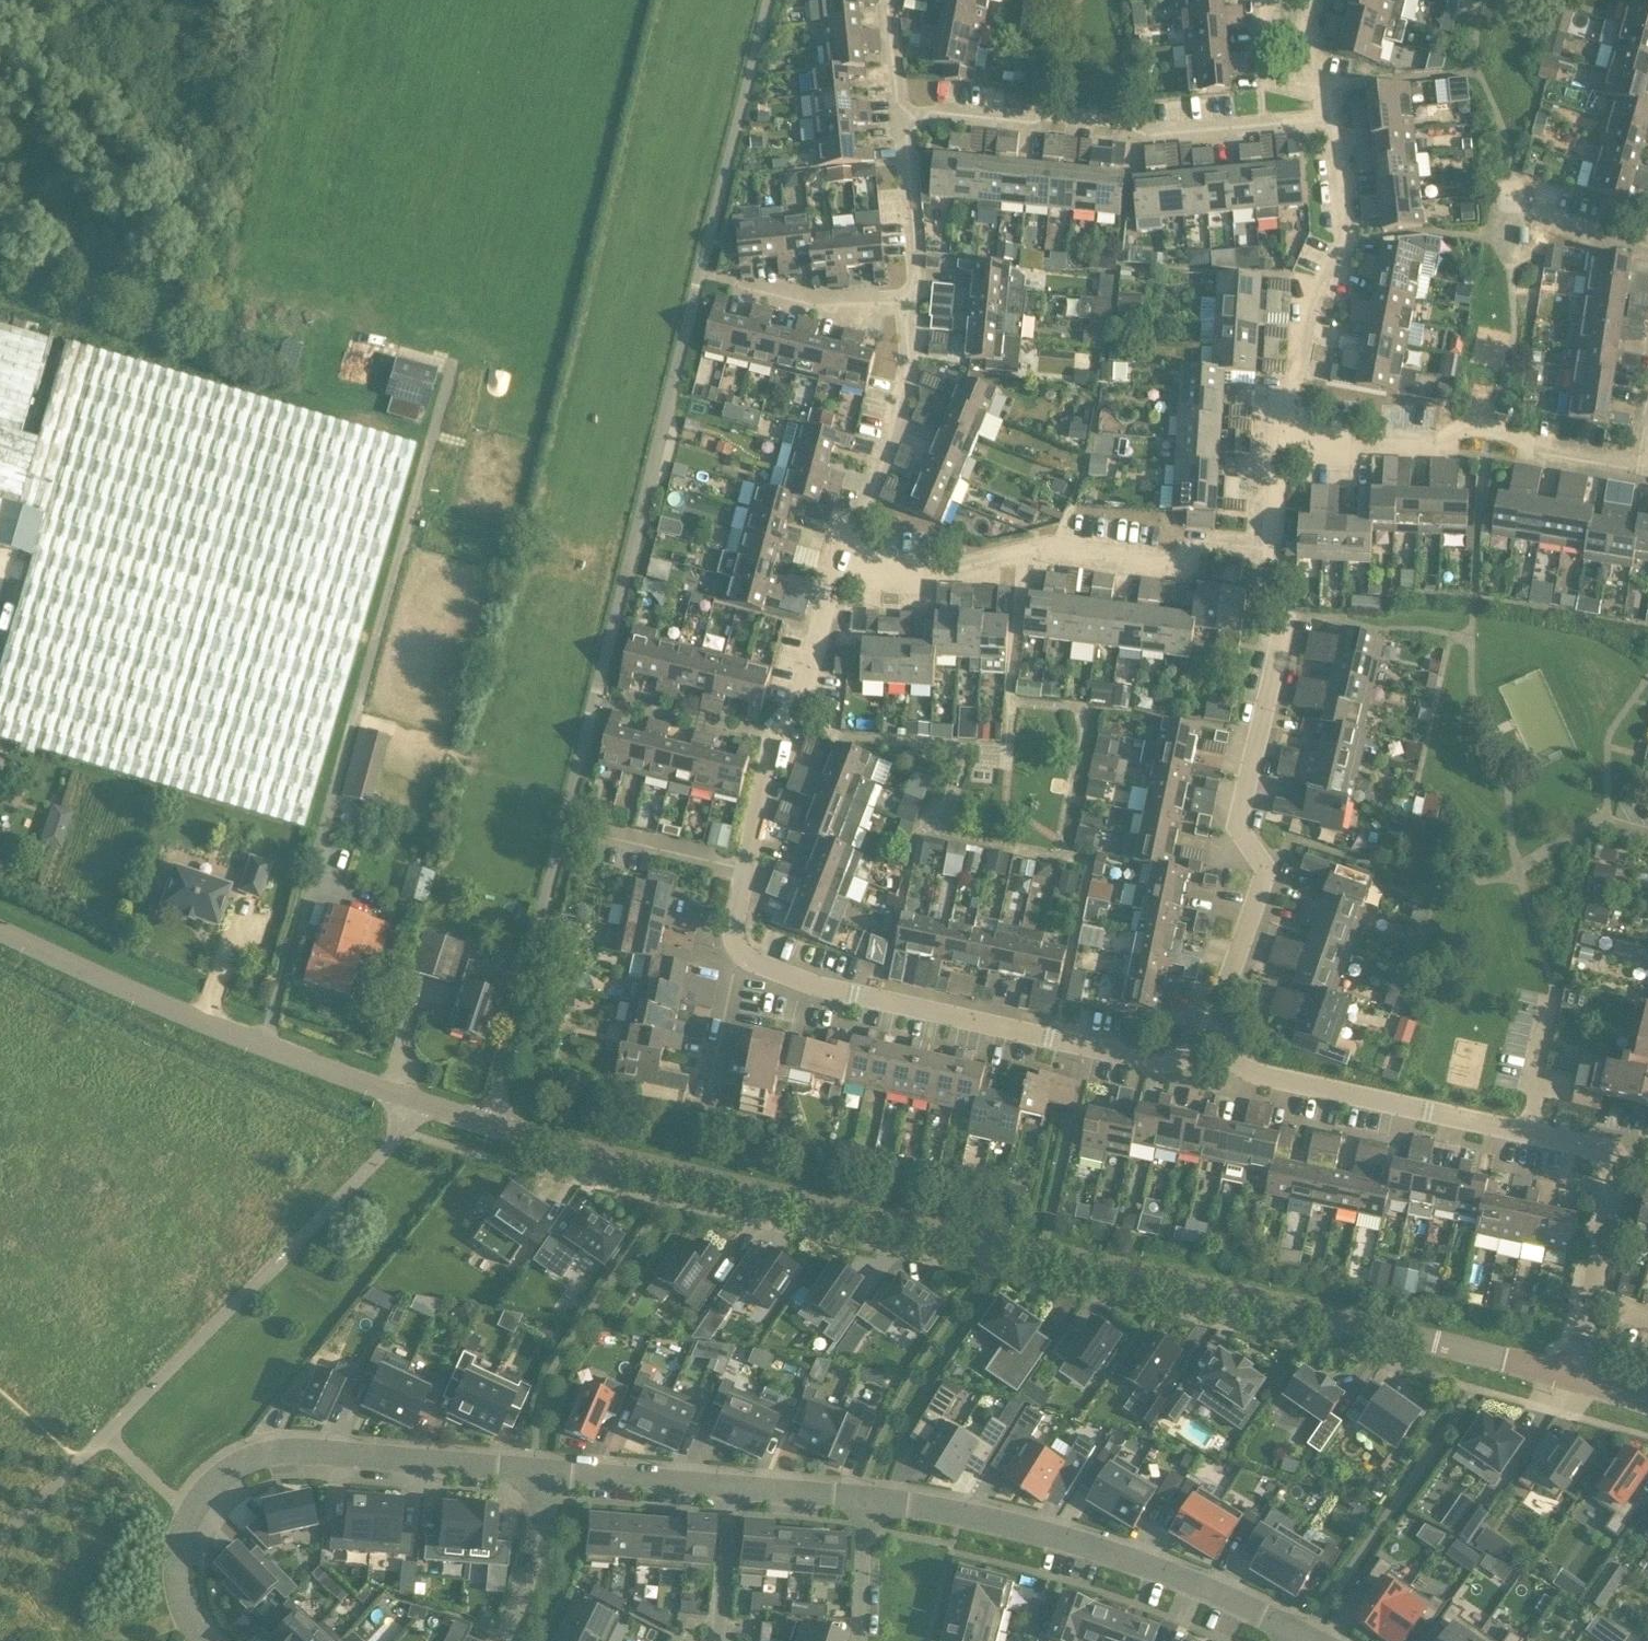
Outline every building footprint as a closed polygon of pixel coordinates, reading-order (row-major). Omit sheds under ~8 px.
[(860,19),(859,6),(876,4),(876,0),(820,0),(822,23),(860,19)] [(988,2),(980,0),(928,0),(928,1),(946,4),(943,17),(984,25),(988,2)] [(1183,23),(1242,18),(1241,7),(1223,9),(1223,0),(1181,0),(1183,23)] [(1350,8),(1390,18),(1401,21),(1406,0),(1352,0),(1350,8)] [(1626,3),(1647,9),(1647,0),(1627,0),(1626,3)] [(1626,3),(1620,26),(1647,33),(1647,9),(1626,3)] [(1326,27),(1384,41),(1399,45),(1405,22),(1401,21),(1390,18),(1350,8),(1347,21),(1329,16),(1326,27)] [(923,27),(921,37),(979,48),(984,25),(943,17),(941,30),(923,27)] [(1242,18),(1183,23),(1185,47),(1226,43),(1225,30),(1252,28),(1251,17),(1242,18)] [(825,47),(880,41),(879,30),(861,32),(860,19),(822,23),(825,47)] [(1554,21),(1551,30),(1568,35),(1570,25),(1554,21)] [(1614,48),(1647,58),(1647,33),(1620,26),(1614,48)] [(1378,65),(1384,41),(1326,27),(1324,37),(1342,41),(1338,55),(1378,65)] [(975,72),(979,48),(921,37),(910,35),(908,45),(937,51),(934,64),(943,66),(942,80),(974,83),(975,72)] [(827,70),(865,66),(863,53),(881,52),(880,41),(825,47),(827,69),(827,70)] [(1226,43),(1185,47),(1187,70),(1255,64),(1254,54),(1227,56),(1226,43)] [(1607,71),(1647,82),(1647,79),(1647,58),(1614,48),(1607,71)] [(1562,78),(1565,56),(1546,54),(1544,76),(1562,78)] [(1255,64),(1187,70),(1189,95),(1230,91),(1229,77),(1256,75),(1255,64)] [(812,95),(850,91),(848,78),(866,77),(865,66),(827,70),(827,69),(810,71),(812,95)] [(1641,105),(1641,104),(1644,92),(1647,82),(1607,71),(1601,94),(1613,98),(1614,97),(1641,105)] [(1446,105),(1464,103),(1462,79),(1443,81),(1446,105)] [(1351,115),(1411,109),(1408,84),(1367,89),(1369,103),(1350,105),(1351,115)] [(814,119),(869,113),(868,102),(851,104),(850,91),(812,95),(814,119)] [(1641,104),(1641,105),(1614,97),(1613,98),(1607,120),(1647,131),(1647,127),(1647,106),(1641,104)] [(1372,136),(1413,132),(1411,109),(1351,115),(1352,125),(1371,124),(1372,136)] [(817,142),(854,138),(853,125),(870,124),(869,113),(814,119),(817,142)] [(1607,120),(1601,143),(1641,154),(1647,131),(1607,120)] [(998,131),(997,139),(995,161),(982,160),(978,202),(1001,204),(1009,132),(998,131)] [(1001,204),(1025,207),(1029,165),(1016,163),(1019,133),(1009,132),(1006,162),(1001,204)] [(1356,162),(1416,155),(1413,132),(1372,136),(1373,149),(1355,151),(1356,162)] [(949,149),(959,151),(961,135),(951,134),(949,149)] [(961,135),(959,151),(969,152),(971,136),(961,135)] [(1025,207),(1048,209),(1056,136),(1045,135),(1042,166),(1029,165),(1025,207)] [(1066,138),(1056,136),(1048,209),(1072,212),(1076,169),(1063,168),(1066,138)] [(854,138),(817,142),(819,167),(874,161),(873,149),(855,151),(854,138)] [(1300,157),(1299,149),(1299,141),(1288,142),(1290,158),(1300,157)] [(1601,143),(1594,165),(1634,177),(1641,154),(1601,143)] [(1165,145),(1154,146),(1157,177),(1167,176),(1165,145)] [(1251,168),(1255,211),(1256,222),(1279,220),(1278,208),(1275,166),(1262,167),(1260,145),(1249,146),(1251,168)] [(1147,178),(1157,177),(1154,146),(1144,147),(1147,178)] [(1251,168),(1249,146),(1239,147),(1241,169),(1227,170),(1231,213),(1255,211),(1251,168)] [(1100,172),(1100,164),(1102,150),(1091,149),(1089,171),(1076,169),(1072,212),(1095,214),(1100,172)] [(1231,213),(1227,170),(1215,171),(1213,150),(1202,151),(1208,215),(1231,213)] [(1208,215),(1202,151),(1192,151),(1194,173),(1180,175),(1184,217),(1208,215)] [(930,197),(954,200),(959,157),(934,155),(930,197)] [(1377,183),(1418,179),(1416,155),(1356,162),(1358,172),(1376,170),(1377,183)] [(954,200),(978,202),(982,160),(959,157),(954,200)] [(1634,177),(1594,165),(1584,162),(1577,186),(1627,200),(1634,177)] [(851,166),(852,177),(876,175),(875,163),(851,166)] [(1124,174),(1110,173),(1110,166),(1100,164),(1100,172),(1095,214),(1120,217),(1124,174)] [(1275,166),(1278,208),(1303,206),(1299,164),(1275,166)] [(1184,217),(1180,175),(1167,176),(1157,177),(1161,219),(1184,217)] [(1161,219),(1157,177),(1147,178),(1132,179),(1135,211),(1127,212),(1126,222),(1161,219)] [(1362,209),(1421,203),(1418,179),(1377,183),(1378,196),(1360,198),(1362,209)] [(1640,179),(1638,188),(1647,191),(1647,181),(1640,179)] [(1421,203),(1362,209),(1363,219),(1381,217),(1382,231),(1424,227),(1421,203)] [(790,274),(785,219),(783,208),(760,210),(761,221),(765,259),(778,258),(779,275),(790,274)] [(765,259),(761,221),(745,223),(745,214),(732,216),(729,225),(737,224),(739,252),(724,245),(717,271),(741,271),(742,279),(754,278),(752,260),(765,259)] [(810,234),(811,234),(809,216),(785,219),(790,274),(801,273),(799,256),(811,254),(812,254),(810,234)] [(857,229),(860,267),(873,266),(875,283),(887,282),(881,226),(857,229)] [(860,267),(857,229),(833,231),(839,287),(850,286),(848,268),(860,267)] [(839,287),(833,231),(811,234),(810,234),(812,254),(811,254),(812,272),(827,270),(828,288),(839,287)] [(1563,268),(1566,245),(1551,243),(1548,265),(1563,268)] [(1361,266),(1420,277),(1424,253),(1383,245),(1381,259),(1363,255),(1361,266)] [(1261,246),(1231,248),(1232,270),(1262,268),(1261,246)] [(1023,252),(1023,266),(1046,266),(1046,252),(1023,252)] [(1647,285),(1647,275),(1629,272),(1631,258),(1591,252),(1587,276),(1628,282),(1647,285)] [(938,270),(939,259),(926,258),(925,268),(938,270)] [(972,287),(1021,292),(1023,277),(1016,271),(1010,270),(1011,266),(958,261),(958,269),(971,274),(973,274),(972,287)] [(1374,292),(1415,300),(1420,277),(1361,266),(1359,276),(1377,280),(1374,292)] [(1113,274),(1103,274),(1102,297),(1084,296),(1082,320),(1090,320),(1089,341),(1110,342),(1113,274)] [(1218,275),(1217,300),(1259,302),(1261,278),(1218,275)] [(1624,306),(1626,292),(1647,296),(1647,285),(1628,282),(1587,276),(1583,300),(1624,306)] [(970,310),(1024,316),(1026,292),(1021,292),(972,287),(970,310)] [(1352,312),(1411,323),(1415,300),(1374,292),(1372,305),(1354,302),(1352,312)] [(1267,293),(1267,303),(1290,304),(1291,294),(1267,293)] [(1142,311),(1143,295),(1118,294),(1117,310),(1142,311)] [(932,297),(931,307),(930,317),(952,320),(954,299),(932,297)] [(703,352),(727,358),(736,320),(724,317),(728,301),(717,298),(703,352)] [(1290,304),(1267,303),(1259,302),(1217,300),(1204,299),(1202,323),(1258,326),(1259,313),(1289,315),(1290,304)] [(1580,323),(1621,329),(1624,306),(1583,300),(1580,323)] [(727,358),(750,363),(764,309),(753,307),(749,324),(736,320),(727,358)] [(750,363),(773,369),(782,332),(770,329),(774,312),(764,309),(750,363)] [(970,310),(967,334),(1021,339),(1024,316),(970,310)] [(1365,339),(1406,346),(1411,323),(1352,312),(1350,322),(1368,326),(1365,339)] [(773,369),(796,374),(810,321),(799,318),(795,335),(782,332),(773,369)] [(1628,330),(1643,332),(1644,322),(1629,320),(1628,330)] [(796,374),(819,380),(828,343),(816,340),(820,323),(810,321),(796,374)] [(1201,346),(1214,347),(1278,351),(1279,341),(1257,339),(1258,326),(1202,323),(1201,346)] [(1576,346),(1617,352),(1619,339),(1641,342),(1643,332),(1628,330),(1621,329),(1580,323),(1576,346)] [(31,556),(0,663),(0,740),(21,746),(19,751),(32,755),(34,749),(303,829),(416,445),(66,342),(36,439),(20,434),(48,339),(0,325),(0,547),(31,556)] [(819,380),(842,386),(855,332),(845,329),(841,346),(828,343),(819,380)] [(855,332),(842,386),(866,392),(875,355),(862,351),(866,335),(855,332)] [(1021,339),(967,334),(965,359),(984,360),(983,369),(1018,373),(1021,339)] [(1343,358),(1402,369),(1406,346),(1365,339),(1363,352),(1345,348),(1343,358)] [(950,346),(929,344),(928,355),(949,357),(950,346)] [(1573,370),(1635,379),(1637,369),(1615,366),(1617,352),(1576,346),(1573,370)] [(1278,361),(1278,351),(1214,347),(1212,369),(1212,371),(1224,371),(1224,373),(1255,375),(1256,360),(1278,361)] [(438,370),(396,357),(385,394),(392,396),(386,414),(416,423),(421,404),(428,406),(438,370)] [(1414,372),(1402,369),(1343,358),(1341,369),(1359,372),(1356,386),(1410,396),(1414,372)] [(940,369),(928,364),(924,373),(936,378),(940,369)] [(1180,392),(1223,395),(1250,397),(1251,386),(1223,385),(1224,373),(1224,371),(1212,371),(1212,369),(1182,367),(1180,392)] [(1569,393),(1610,399),(1612,386),(1634,389),(1635,379),(1573,370),(1569,393)] [(953,401),(987,415),(996,392),(962,378),(953,401)] [(1250,407),(1250,397),(1223,395),(1180,392),(1169,391),(1168,415),(1179,416),(1221,418),(1222,405),(1250,407)] [(1610,399),(1569,393),(1566,417),(1607,423),(1610,399)] [(916,411),(927,416),(931,406),(920,401),(916,411)] [(944,423),(978,437),(987,415),(953,401),(944,423)] [(927,416),(916,411),(912,421),(923,425),(927,416)] [(1615,413),(1613,424),(1628,427),(1630,416),(1615,413)] [(1221,418),(1179,416),(1177,439),(1220,442),(1227,442),(1228,434),(1220,433),(1221,418)] [(935,444),(969,458),(978,437),(944,423),(935,444)] [(783,445),(831,458),(834,445),(851,450),(854,438),(800,424),(799,428),(789,425),(783,445)] [(1227,442),(1252,444),(1252,435),(1228,434),(1227,442)] [(1220,442),(1177,439),(1176,463),(1218,466),(1219,453),(1227,454),(1227,442),(1220,442)] [(1227,442),(1227,454),(1251,455),(1252,444),(1227,442)] [(926,466),(960,480),(969,458),(935,444),(926,466)] [(777,468),(841,485),(844,475),(827,470),(831,458),(783,445),(777,468)] [(902,445),(898,455),(910,460),(914,450),(902,445)] [(910,460),(898,455),(894,465),(906,470),(910,460)] [(1372,532),(1394,533),(1398,459),(1384,458),(1382,490),(1372,489),(1370,532),(1372,532)] [(1394,533),(1417,534),(1419,492),(1410,491),(1411,460),(1398,459),(1394,533)] [(1417,534),(1441,535),(1445,462),(1431,461),(1429,492),(1419,492),(1417,534)] [(1445,462),(1441,535),(1466,536),(1468,494),(1457,494),(1458,462),(1445,462)] [(1217,489),(1218,466),(1176,463),(1174,486),(1217,489)] [(1515,540),(1528,467),(1514,465),(1509,496),(1498,494),(1494,516),(1484,515),(1481,534),(1515,540)] [(917,488),(951,502),(960,480),(926,466),(917,488)] [(1515,540),(1539,544),(1546,502),(1536,501),(1541,470),(1528,467),(1515,540)] [(810,501),(810,502),(818,505),(822,491),(839,495),(841,485),(777,468),(772,489),(782,492),(782,493),(810,501)] [(1539,544),(1562,548),(1574,475),(1561,473),(1556,504),(1546,502),(1539,544)] [(1591,519),(1592,519),(1594,510),(1583,508),(1588,477),(1574,475),(1562,548),(1584,551),(1585,551),(1591,519)] [(1225,479),(1224,490),(1247,491),(1248,481),(1225,479)] [(750,509),(787,519),(790,507),(807,511),(810,502),(810,501),(782,493),(782,492),(772,489),(757,485),(750,509)] [(1215,514),(1216,499),(1217,489),(1174,486),(1173,511),(1187,512),(1215,514)] [(1322,560),(1325,487),(1311,486),(1310,518),(1299,517),(1297,542),(1286,542),(1285,557),(1297,557),(1297,559),(1322,560)] [(1322,560),(1345,562),(1347,520),(1337,519),(1339,488),(1325,487),(1322,560)] [(951,502),(917,488),(911,501),(896,495),(884,490),(880,500),(907,511),(941,525),(951,502)] [(1247,491),(1224,490),(1217,489),(1216,499),(1247,501),(1247,491)] [(1347,520),(1345,562),(1370,563),(1372,532),(1370,532),(1372,489),(1359,489),(1357,520),(1347,520)] [(1583,560),(1607,564),(1617,506),(1603,504),(1601,520),(1592,519),(1591,519),(1585,551),(1584,551),(1583,560)] [(1017,517),(1034,524),(1039,512),(1022,505),(1017,517)] [(1617,506),(1607,564),(1632,568),(1633,560),(1632,559),(1637,527),(1636,526),(1628,525),(1630,509),(1617,506)] [(744,532),(798,547),(800,536),(784,532),(787,519),(750,509),(744,532)] [(1215,514),(1187,512),(1186,528),(1214,530),(1215,514)] [(1638,518),(1636,526),(1637,527),(1632,559),(1633,560),(1647,562),(1647,520),(1638,518)] [(738,555),(775,565),(778,552),(795,557),(798,547),(744,532),(738,555)] [(732,578),(786,592),(788,582),(771,577),(775,565),(738,555),(732,578)] [(1223,582),(1222,589),(1232,590),(1233,583),(1240,580),(1243,560),(1226,558),(1224,567),(1223,582)] [(1212,580),(1223,582),(1224,567),(1214,566),(1212,580)] [(1054,597),(1057,575),(1047,574),(1045,589),(1042,596),(1029,594),(1024,636),(1048,640),(1054,597)] [(1048,640),(1072,643),(1077,600),(1064,599),(1067,577),(1057,575),(1054,597),(1048,640)] [(1077,600),(1072,643),(1095,646),(1100,604),(1104,576),(1094,575),(1090,602),(1077,600)] [(1095,646),(1118,649),(1124,607),(1111,605),(1114,577),(1104,576),(1100,604),(1095,646)] [(786,592),(732,578),(726,602),(762,612),(766,598),(783,603),(786,592)] [(1124,607),(1118,649),(1142,652),(1151,580),(1141,579),(1137,608),(1124,607)] [(1532,602),(1555,604),(1557,582),(1535,579),(1532,602)] [(1142,652),(1165,655),(1171,613),(1158,611),(1161,581),(1151,580),(1142,652)] [(960,616),(962,585),(952,585),(950,615),(935,614),(933,645),(935,645),(934,657),(935,657),(957,658),(960,616)] [(980,671),(984,617),(971,616),(972,586),(962,585),(960,616),(957,658),(969,659),(968,670),(980,671)] [(1216,631),(1222,589),(1197,586),(1196,594),(1193,616),(1194,616),(1193,628),(1194,628),(1216,631)] [(984,617),(980,671),(1005,672),(1008,619),(1010,597),(1011,588),(1000,588),(998,618),(984,617)] [(1246,592),(1232,590),(1222,589),(1216,631),(1241,634),(1246,592)] [(1190,659),(1194,628),(1193,628),(1194,616),(1193,616),(1196,594),(1187,593),(1184,615),(1171,613),(1165,655),(1190,659)] [(933,688),(935,657),(934,657),(935,645),(933,645),(935,614),(926,614),(925,637),(923,644),(911,643),(908,686),(933,688)] [(878,634),(888,635),(889,620),(879,619),(878,634)] [(889,620),(888,635),(899,635),(899,621),(889,620)] [(625,690),(630,691),(634,674),(647,677),(656,640),(659,632),(635,626),(632,634),(619,688),(625,690)] [(1310,632),(1307,646),(1378,663),(1384,639),(1343,629),(1341,640),(1310,632)] [(679,646),(656,640),(647,677),(660,680),(655,697),(666,700),(679,646)] [(860,683),(885,685),(887,642),(863,640),(862,649),(836,648),(834,674),(861,675),(860,683)] [(908,686),(911,643),(887,642),(885,685),(908,686)] [(680,685),(693,689),(702,651),(679,646),(666,700),(676,702),(680,685)] [(1373,686),(1378,663),(1307,646),(1304,659),(1334,666),(1332,676),(1373,686)] [(701,708),(711,711),(725,657),(702,651),(693,689),(705,692),(701,708)] [(726,697),(738,700),(748,663),(725,657),(711,711),(722,714),(726,697)] [(748,663),(738,700),(751,703),(747,720),(758,723),(772,669),(748,663)] [(1299,678),(1296,692),(1367,709),(1373,686),(1332,676),(1330,686),(1299,678)] [(1130,706),(1132,685),(1096,681),(1094,703),(1130,706)] [(1041,698),(1043,686),(1018,683),(1016,694),(1041,698)] [(1324,712),(1321,721),(1321,723),(1362,732),(1362,731),(1367,709),(1296,692),(1293,705),(1324,712)] [(1005,718),(982,717),(982,706),(963,705),(962,738),(1004,739),(1005,718)] [(600,765),(623,771),(633,734),(620,731),(625,714),(613,711),(600,765)] [(1367,732),(1362,731),(1362,732),(1321,723),(1321,721),(1310,719),(1306,733),(1322,737),(1320,746),(1361,756),(1367,732)] [(646,777),(660,723),(649,720),(645,737),(633,734),(623,771),(646,777)] [(1158,745),(1194,752),(1199,728),(1163,720),(1158,745)] [(646,777),(669,783),(678,746),(666,742),(670,725),(660,723),(646,777)] [(371,805),(389,737),(360,729),(341,796),(371,805)] [(692,788),(705,734),(695,732),(691,749),(678,746),(669,783),(692,788)] [(820,737),(808,732),(805,742),(817,746),(820,737)] [(1229,734),(1216,732),(1214,742),(1227,745),(1229,734)] [(692,788),(715,794),(724,757),(712,754),(716,737),(705,734),(692,788)] [(1153,768),(1189,775),(1206,779),(1219,782),(1221,772),(1191,765),(1194,752),(1158,745),(1146,742),(1141,765),(1153,768)] [(724,757),(715,794),(739,800),(752,746),(741,743),(737,760),(724,757)] [(837,743),(828,766),(870,782),(879,759),(837,743)] [(1283,747),(1280,761),(1356,779),(1361,756),(1320,746),(1318,756),(1283,747)] [(1368,782),(1356,779),(1280,761),(1276,774),(1311,782),(1309,792),(1348,801),(1347,803),(1350,803),(1353,790),(1366,793),(1368,782)] [(820,788),(866,806),(874,784),(870,782),(828,766),(823,780),(818,778),(819,777),(795,767),(791,777),(820,788)] [(1153,768),(1149,791),(1184,798),(1189,775),(1153,768)] [(899,815),(917,822),(934,778),(916,770),(899,815)] [(816,796),(811,810),(857,828),(866,806),(820,788),(791,777),(787,787),(811,796),(812,794),(816,796)] [(1219,782),(1206,779),(1204,789),(1217,792),(1219,782)] [(1144,814),(1180,822),(1184,798),(1149,791),(1144,814)] [(1340,833),(1347,803),(1348,801),(1309,792),(1306,807),(1276,800),(1273,813),(1322,824),(1321,829),(1340,833)] [(51,804),(43,842),(67,847),(75,808),(51,804)] [(837,844),(849,849),(857,828),(811,810),(802,833),(819,840),(819,839),(836,846),(837,844)] [(786,827),(789,817),(777,813),(774,822),(786,827)] [(1144,814),(1139,837),(1175,845),(1180,822),(1144,814)] [(1197,825),(1209,828),(1212,818),(1199,815),(1197,825)] [(1209,828),(1197,825),(1194,836),(1207,838),(1209,828)] [(816,848),(811,861),(853,878),(862,855),(854,852),(854,851),(849,849),(837,844),(836,846),(819,839),(819,840),(802,833),(791,829),(787,839),(811,848),(812,846),(816,848)] [(1169,870),(1170,867),(1175,845),(1139,837),(1126,834),(1121,858),(1134,860),(1134,862),(1151,866),(1169,870)] [(935,841),(934,850),(942,852),(944,842),(944,841),(936,839),(935,841)] [(1008,872),(1011,852),(994,849),(990,869),(1008,872)] [(270,864),(251,857),(239,891),(259,898),(270,864)] [(1362,907),(1363,906),(1373,876),(1355,869),(1353,873),(1306,857),(1301,869),(1330,879),(1325,893),(1362,907)] [(778,863),(774,872),(786,877),(802,883),(837,897),(845,900),(853,878),(811,861),(806,874),(778,863)] [(1187,871),(1188,871),(1200,874),(1202,863),(1189,861),(1187,871)] [(426,902),(436,872),(412,864),(402,894),(426,902)] [(1151,866),(1147,888),(1183,895),(1188,871),(1187,871),(1170,867),(1169,870),(1151,866)] [(161,906),(216,925),(230,886),(174,867),(161,906)] [(626,905),(697,920),(700,906),(670,900),(675,877),(649,871),(646,884),(631,880),(627,902),(616,899),(615,906),(625,908),(626,905)] [(786,877),(774,872),(770,884),(766,894),(793,905),(841,924),(850,902),(845,900),(837,897),(802,883),(786,877)] [(1205,875),(1203,885),(1216,888),(1218,878),(1205,875)] [(1132,909),(1142,911),(1178,919),(1183,895),(1147,888),(1137,885),(1132,909)] [(1302,910),(1357,930),(1365,906),(1363,906),(1362,907),(1325,893),(1322,903),(1306,897),(1302,910)] [(1088,899),(1087,907),(1099,910),(1108,912),(1110,903),(1088,899)] [(1586,919),(1606,925),(1612,907),(1592,901),(1586,919)] [(625,908),(621,928),(662,936),(664,927),(695,933),(697,920),(626,905),(625,908)] [(841,924),(793,905),(789,916),(783,919),(775,916),(772,923),(832,947),(841,924)] [(360,955),(380,961),(389,925),(371,920),(324,906),(303,982),(348,996),(360,955)] [(1310,938),(1349,952),(1357,930),(1302,910),(1297,923),(1313,929),(1310,938)] [(1178,919),(1142,911),(1137,934),(1173,942),(1182,943),(1186,925),(1177,924),(1178,919)] [(1197,912),(1195,922),(1208,925),(1210,915),(1197,912)] [(919,956),(927,920),(902,915),(889,980),(902,983),(907,960),(905,959),(907,953),(919,956)] [(940,970),(942,961),(950,925),(927,920),(919,956),(912,986),(925,989),(936,991),(939,978),(940,970)] [(973,930),(965,966),(988,971),(998,926),(975,922),(973,930)] [(1206,935),(1208,925),(1195,922),(1193,932),(1206,935)] [(998,924),(998,926),(988,971),(1011,976),(1021,929),(998,924)] [(965,966),(973,930),(950,925),(942,961),(940,970),(950,972),(951,970),(964,972),(965,966)] [(616,952),(647,959),(647,957),(687,966),(690,953),(660,946),(662,936),(621,928),(616,952)] [(1021,929),(1011,976),(1035,981),(1042,945),(1044,934),(1021,929)] [(464,944),(424,932),(411,972),(451,984),(464,944)] [(1168,965),(1173,942),(1137,934),(1132,957),(1168,965)] [(866,960),(883,966),(888,942),(871,936),(866,960)] [(1272,950),(1341,975),(1349,952),(1310,938),(1306,947),(1277,937),(1272,950)] [(1042,945),(1035,981),(1058,986),(1066,950),(1042,945)] [(1293,984),(1310,990),(1310,989),(1334,997),(1334,996),(1341,975),(1272,950),(1267,963),(1297,973),(1293,984)] [(647,957),(647,959),(642,981),(713,996),(716,982),(685,976),(687,966),(647,957)] [(1132,957),(1127,980),(1163,988),(1168,965),(1132,957)] [(469,962),(448,1029),(485,1043),(508,974),(469,962)] [(1196,981),(1198,971),(1185,968),(1183,979),(1196,981)] [(939,978),(936,991),(946,993),(949,980),(939,978)] [(1158,1012),(1163,988),(1127,980),(1122,1004),(1158,1012)] [(642,981),(637,1003),(637,1004),(671,1011),(671,1013),(677,1014),(680,1003),(711,1009),(713,996),(642,981)] [(1080,1004),(1082,996),(1084,988),(1070,985),(1066,1001),(1067,1001),(1080,1004)] [(972,998),(982,1001),(985,988),(974,986),(972,998)] [(1310,989),(1310,990),(1307,998),(1277,987),(1273,1000),(1342,1025),(1351,1001),(1334,996),(1334,997),(1310,989)] [(985,988),(982,1001),(992,1003),(995,990),(985,988)] [(1018,1008),(1028,1011),(1031,998),(1021,996),(1018,1008)] [(1031,998),(1028,1011),(1038,1013),(1041,1000),(1031,998)] [(1342,1025),(1273,1000),(1268,1013),(1298,1024),(1290,1046),(1346,1066),(1350,1054),(1334,1049),(1342,1025)] [(631,1001),(626,1026),(683,1038),(685,1024),(669,1021),(671,1013),(671,1011),(637,1004),(637,1003),(631,1001)] [(1647,1009),(1636,1057),(1627,1055),(1624,1069),(1609,1066),(1610,1062),(1583,1056),(1572,1103),(1600,1109),(1601,1104),(1603,1096),(1647,1106),(1647,1009)] [(1404,1017),(1398,1038),(1411,1042),(1417,1021),(1404,1017)] [(621,1050),(623,1050),(623,1049),(662,1058),(664,1048),(680,1051),(683,1038),(626,1026),(621,1050)] [(853,1038),(844,1084),(865,1089),(877,1033),(869,1031),(867,1041),(853,1038)] [(844,1084),(853,1038),(828,1032),(824,1051),(796,1045),(798,1036),(789,1034),(786,1043),(740,1033),(736,1052),(753,1056),(740,1112),(774,1120),(779,1097),(775,1096),(778,1083),(793,1086),(792,1090),(796,1095),(803,1097),(809,1094),(810,1090),(813,1090),(815,1081),(832,1085),(828,1100),(840,1102),(844,1084)] [(887,1094),(897,1048),(883,1045),(886,1035),(877,1033),(865,1089),(887,1094)] [(1478,1087),(1488,1043),(1456,1036),(1446,1079),(1478,1087)] [(897,1048),(887,1094),(908,1098),(921,1043),(913,1041),(910,1051),(897,1048)] [(929,1045),(921,1043),(908,1098),(930,1103),(940,1058),(927,1055),(929,1045)] [(623,1049),(623,1050),(616,1081),(636,1085),(637,1081),(686,1092),(688,1079),(658,1073),(662,1058),(623,1049)] [(954,1061),(940,1058),(930,1103),(952,1108),(964,1053),(956,1051),(954,1061)] [(952,1108),(973,1113),(984,1068),(970,1065),(973,1054),(964,1053),(952,1108)] [(984,1068),(973,1113),(968,1135),(991,1140),(1001,1094),(993,1092),(998,1071),(984,1068)] [(1058,1105),(1064,1078),(1039,1073),(1038,1080),(1028,1078),(1020,1113),(1021,1113),(1044,1118),(1047,1103),(1058,1105)] [(1009,1096),(1001,1094),(991,1140),(1014,1145),(1021,1113),(1020,1113),(1028,1078),(1014,1074),(1009,1096)] [(1064,1078),(1058,1105),(1072,1108),(1078,1081),(1064,1078)] [(1120,1109),(1109,1107),(1107,1114),(1113,1115),(1105,1153),(1129,1159),(1132,1144),(1136,1120),(1124,1117),(1130,1091),(1119,1089),(1116,1100),(1122,1102),(1120,1109)] [(1160,1095),(1159,1102),(1170,1105),(1172,1097),(1160,1095)] [(1111,1099),(1109,1107),(1120,1109),(1122,1102),(1116,1100),(1111,1099)] [(1159,1102),(1157,1109),(1163,1111),(1155,1149),(1178,1154),(1186,1116),(1169,1112),(1170,1105),(1159,1102)] [(1132,1144),(1155,1149),(1163,1111),(1157,1109),(1139,1105),(1136,1120),(1132,1144)] [(1206,1105),(1205,1112),(1216,1115),(1218,1107),(1206,1105)] [(1113,1115),(1107,1114),(1089,1110),(1079,1157),(1103,1163),(1105,1153),(1113,1115)] [(1205,1112),(1203,1119),(1209,1121),(1201,1159),(1224,1164),(1232,1126),(1215,1122),(1216,1115),(1205,1112)] [(1178,1154),(1201,1159),(1209,1121),(1203,1119),(1186,1116),(1178,1154)] [(1247,1169),(1270,1174),(1278,1136),(1261,1132),(1263,1125),(1251,1122),(1249,1129),(1255,1131),(1247,1169)] [(1243,1186),(1247,1169),(1255,1131),(1249,1129),(1232,1126),(1224,1164),(1220,1181),(1243,1186)] [(1279,1129),(1278,1136),(1270,1174),(1265,1194),(1289,1199),(1297,1164),(1288,1162),(1294,1132),(1279,1129)] [(1314,1130),(1312,1136),(1326,1139),(1328,1133),(1314,1130)] [(1328,1133),(1326,1139),(1340,1142),(1342,1136),(1328,1133)] [(1289,1199),(1312,1204),(1326,1139),(1312,1136),(1306,1166),(1297,1164),(1289,1199)] [(1394,1161),(1389,1184),(1390,1184),(1386,1200),(1387,1200),(1409,1205),(1417,1166),(1412,1165),(1413,1157),(1425,1160),(1426,1153),(1421,1152),(1423,1140),(1413,1137),(1407,1164),(1394,1161)] [(1335,1209),(1343,1174),(1334,1172),(1340,1142),(1326,1139),(1312,1204),(1335,1209)] [(1358,1146),(1372,1149),(1374,1143),(1360,1139),(1358,1146)] [(1432,1210),(1441,1171),(1428,1169),(1434,1142),(1423,1140),(1421,1152),(1426,1153),(1425,1160),(1413,1157),(1412,1165),(1417,1166),(1409,1205),(1432,1210)] [(1388,1146),(1374,1143),(1372,1149),(1386,1152),(1388,1146)] [(1335,1209),(1359,1214),(1372,1149),(1358,1146),(1352,1176),(1343,1174),(1335,1209)] [(1386,1152),(1372,1149),(1359,1214),(1382,1219),(1387,1200),(1386,1200),(1390,1184),(1389,1184),(1380,1182),(1386,1152)] [(1461,1160),(1459,1167),(1471,1170),(1473,1163),(1461,1160)] [(1459,1167),(1458,1175),(1464,1176),(1455,1215),(1478,1220),(1487,1181),(1469,1177),(1471,1170),(1459,1167)] [(1432,1210),(1455,1215),(1464,1176),(1458,1175),(1441,1171),(1432,1210)] [(1475,1234),(1499,1240),(1507,1201),(1495,1198),(1498,1184),(1487,1181),(1478,1220),(1475,1234)] [(472,1241),(508,1266),(546,1212),(510,1187),(472,1241)] [(1526,1197),(1538,1200),(1539,1193),(1527,1190),(1526,1197)] [(1631,1248),(1647,1253),(1647,1191),(1631,1248)] [(1522,1244),(1545,1250),(1553,1211),(1536,1207),(1538,1200),(1526,1197),(1524,1205),(1530,1206),(1522,1244)] [(1571,1215),(1553,1211),(1545,1250),(1569,1255),(1580,1202),(1574,1200),(1571,1215)] [(1524,1205),(1507,1201),(1499,1240),(1522,1244),(1530,1206),(1524,1205)] [(620,1239),(582,1212),(571,1228),(560,1221),(533,1261),(545,1269),(556,1253),(571,1263),(579,1250),(602,1266),(607,1258),(611,1260),(622,1245),(618,1242),(620,1239)] [(1141,1213),(1137,1230),(1159,1235),(1162,1218),(1141,1213)] [(702,1279),(718,1256),(697,1242),(688,1254),(676,1246),(655,1277),(687,1300),(684,1304),(697,1313),(714,1288),(702,1279)] [(756,1270),(742,1260),(716,1297),(732,1308),(743,1292),(769,1309),(779,1295),(781,1296),(792,1281),(790,1280),(797,1268),(770,1249),(756,1270)] [(1397,1259),(1394,1289),(1438,1295),(1441,1264),(1397,1259)] [(845,1306),(861,1283),(834,1264),(807,1304),(827,1318),(823,1324),(828,1328),(823,1336),(836,1346),(858,1315),(845,1306)] [(868,1302),(857,1317),(870,1326),(878,1315),(893,1325),(898,1317),(921,1334),(924,1330),(928,1333),(938,1319),(934,1316),(941,1305),(902,1277),(894,1289),(886,1284),(871,1304),(868,1302)] [(1634,1288),(1620,1283),(1617,1293),(1631,1297),(1634,1288)] [(982,1328),(1005,1344),(996,1357),(1012,1367),(1004,1378),(1020,1389),(1043,1355),(1029,1345),(1042,1325),(1002,1297),(998,1304),(995,1302),(984,1317),(987,1319),(982,1328)] [(729,1361),(733,1345),(716,1341),(721,1313),(703,1310),(695,1355),(729,1361)] [(1119,1339),(1093,1321),(1079,1343),(1067,1335),(1053,1357),(1091,1382),(1102,1365),(1107,1369),(1118,1352),(1113,1349),(1119,1339)] [(1167,1370),(1181,1351),(1175,1347),(1176,1346),(1161,1336),(1161,1337),(1155,1333),(1126,1376),(1140,1387),(1136,1393),(1146,1400),(1159,1382),(1162,1384),(1164,1381),(1162,1380),(1167,1373),(1169,1374),(1170,1372),(1167,1370)] [(362,1408),(386,1419),(407,1373),(383,1362),(387,1354),(376,1349),(365,1373),(375,1378),(362,1408)] [(1217,1414),(1241,1431),(1258,1405),(1251,1400),(1264,1382),(1249,1372),(1251,1368),(1238,1359),(1235,1363),(1221,1352),(1197,1387),(1224,1405),(1217,1414)] [(470,1426),(493,1376),(471,1366),(475,1359),(462,1353),(450,1380),(461,1385),(447,1415),(448,1416),(446,1420),(460,1426),(462,1422),(470,1426)] [(318,1366),(298,1411),(324,1423),(338,1393),(348,1398),(359,1374),(337,1364),(333,1373),(318,1366)] [(861,1366),(860,1378),(886,1382),(888,1369),(861,1366)] [(1343,1396),(1333,1389),(1334,1387),(1321,1378),(1319,1380),(1305,1370),(1286,1397),(1323,1423),(1309,1444),(1321,1453),(1341,1423),(1330,1415),(1343,1396)] [(407,1373),(386,1419),(409,1430),(423,1400),(434,1405),(439,1394),(445,1381),(434,1376),(430,1383),(407,1373)] [(626,1432),(650,1442),(671,1392),(647,1382),(649,1377),(638,1373),(628,1397),(639,1402),(626,1432)] [(517,1388),(493,1376),(470,1426),(494,1437),(508,1407),(519,1412),(530,1388),(519,1383),(517,1388)] [(1043,1406),(1052,1393),(1030,1379),(1021,1392),(1043,1406)] [(564,1432),(591,1443),(604,1412),(615,1417),(627,1389),(605,1380),(600,1393),(584,1386),(564,1432)] [(735,1449),(756,1399),(732,1389),(733,1384),(723,1380),(712,1404),(723,1409),(710,1439),(735,1449)] [(819,1456),(839,1409),(815,1399),(819,1391),(807,1387),(797,1411),(808,1415),(795,1446),(819,1456)] [(937,1471),(963,1428),(945,1418),(958,1397),(942,1387),(913,1435),(927,1444),(918,1459),(921,1461),(919,1465),(931,1473),(934,1469),(937,1471)] [(1384,1390),(1368,1413),(1355,1404),(1346,1417),(1360,1426),(1359,1427),(1360,1428),(1365,1422),(1382,1434),(1379,1446),(1391,1454),(1381,1468),(1383,1470),(1421,1415),(1384,1390)] [(695,1402),(671,1392),(650,1442),(674,1452),(687,1422),(698,1427),(708,1402),(697,1398),(695,1402)] [(1176,1422),(1191,1401),(1178,1392),(1163,1413),(1176,1422)] [(1154,1395),(1139,1418),(1151,1427),(1167,1403),(1154,1395)] [(780,1409),(756,1399),(735,1449),(759,1459),(772,1429),(782,1434),(793,1409),(782,1405),(780,1409)] [(1020,1488),(1023,1490),(1049,1447),(1032,1437),(1044,1418),(1028,1408),(999,1454),(1014,1463),(1004,1479),(1007,1481),(1005,1485),(1018,1492),(1020,1488)] [(862,1419),(839,1409),(819,1456),(827,1459),(825,1463),(839,1469),(840,1465),(843,1466),(856,1436),(867,1441),(878,1416),(865,1411),(862,1419)] [(1478,1475),(1493,1485),(1523,1443),(1510,1434),(1512,1431),(1498,1421),(1496,1424),(1483,1416),(1461,1448),(1485,1465),(1478,1475)] [(963,1428),(937,1471),(956,1483),(965,1467),(980,1476),(1009,1428),(993,1418),(980,1439),(963,1428)] [(1557,1501),(1590,1453),(1586,1450),(1587,1449),(1571,1439),(1567,1436),(1545,1468),(1534,1460),(1519,1483),(1531,1491),(1535,1486),(1557,1501)] [(1066,1458),(1049,1447),(1023,1490),(1042,1502),(1052,1487),(1066,1496),(1095,1448),(1079,1438),(1066,1458)] [(1111,1516),(1139,1471),(1117,1457),(1121,1449),(1109,1442),(1095,1464),(1107,1472),(1089,1503),(1111,1516)] [(1631,1453),(1630,1454),(1626,1451),(1593,1499),(1615,1515),(1605,1529),(1617,1538),(1639,1506),(1628,1499),(1647,1470),(1647,1466),(1646,1464),(1631,1453)] [(1195,1459),(1187,1454),(1181,1465),(1188,1470),(1195,1459)] [(1139,1471),(1111,1516),(1133,1530),(1158,1489),(1136,1475),(1139,1471)] [(1185,1480),(1173,1473),(1157,1498),(1169,1505),(1185,1480)] [(1194,1548),(1222,1502),(1200,1489),(1201,1487),(1188,1480),(1174,1502),(1187,1510),(1172,1534),(1194,1548)] [(245,1529),(265,1550),(282,1546),(279,1534),(314,1526),(307,1494),(288,1498),(288,1497),(275,1500),(275,1501),(261,1504),(263,1511),(245,1529)] [(329,1550),(369,1555),(374,1498),(349,1495),(345,1528),(331,1526),(329,1550)] [(374,1498),(369,1555),(410,1559),(412,1536),(398,1534),(401,1502),(374,1498)] [(1222,1502),(1194,1548),(1216,1561),(1235,1531),(1247,1538),(1261,1516),(1248,1508),(1244,1516),(1222,1502)] [(470,1507),(465,1564),(507,1568),(509,1544),(493,1542),(496,1510),(493,1509),(493,1505),(478,1504),(477,1508),(470,1507)] [(1487,1514),(1473,1504),(1453,1533),(1468,1543),(1487,1514)] [(423,1561),(465,1564),(470,1507),(443,1505),(441,1538),(426,1537),(423,1561)] [(1251,1572),(1274,1585),(1301,1540),(1279,1526),(1284,1518),(1271,1511),(1258,1533),(1270,1541),(1251,1572)] [(612,1565),(616,1520),(589,1517),(587,1538),(586,1538),(585,1549),(586,1549),(585,1563),(612,1565)] [(663,1524),(660,1569),(684,1571),(688,1519),(687,1519),(686,1526),(663,1524)] [(688,1519),(684,1571),(685,1563),(709,1565),(712,1521),(709,1521),(709,1519),(701,1519),(701,1520),(688,1519)] [(616,1520),(612,1565),(613,1565),(614,1557),(636,1559),(635,1567),(636,1567),(640,1522),(616,1520)] [(640,1522),(636,1567),(660,1569),(663,1524),(640,1522)] [(763,1578),(768,1526),(755,1525),(755,1523),(747,1523),(747,1524),(743,1524),(739,1576),(763,1578)] [(1441,1547),(1447,1532),(1426,1524),(1420,1539),(1441,1547)] [(788,1572),(791,1535),(768,1533),(769,1526),(768,1526),(763,1578),(764,1578),(765,1570),(788,1572)] [(1488,1527),(1478,1542),(1504,1559),(1514,1544),(1488,1527)] [(791,1535),(788,1572),(810,1574),(810,1582),(811,1582),(815,1537),(791,1535)] [(815,1537),(811,1582),(838,1584),(839,1571),(841,1571),(842,1560),(840,1560),(842,1539),(815,1537)] [(1301,1540),(1274,1585),(1296,1599),(1315,1567),(1327,1575),(1340,1552),(1328,1545),(1323,1553),(1301,1540)] [(235,1547),(215,1566),(234,1586),(230,1591),(248,1609),(272,1585),(284,1597),(295,1587),(265,1556),(254,1567),(235,1547)] [(1474,1568),(1479,1558),(1454,1547),(1449,1557),(1474,1568)] [(1508,1580),(1516,1569),(1492,1552),(1485,1563),(1508,1580)] [(1377,1634),(1410,1587),(1390,1573),(1394,1568),(1382,1559),(1366,1581),(1377,1589),(1356,1620),(1359,1622),(1374,1633),(1375,1633),(1377,1634)] [(1629,1572),(1614,1562),(1587,1600),(1603,1611),(1629,1572)] [(311,1575),(317,1582),(326,1572),(320,1566),(311,1575)] [(962,1570),(955,1597),(1007,1610),(1014,1584),(962,1570)] [(1555,1585),(1581,1598),(1588,1585),(1563,1572),(1555,1585)] [(589,1596),(605,1604),(610,1594),(594,1586),(589,1596)] [(1377,1634),(1387,1640),(1405,1640),(1420,1619),(1431,1627),(1447,1604),(1434,1595),(1430,1601),(1410,1587),(1377,1634)] [(370,1594),(364,1588),(355,1597),(361,1603),(370,1594)] [(626,1602),(610,1594),(605,1604),(620,1612),(626,1602)] [(760,1612),(762,1595),(751,1594),(750,1611),(760,1612)] [(780,1596),(762,1595),(760,1612),(761,1612),(761,1605),(779,1606),(780,1596)] [(1091,1604),(1066,1595),(1049,1640),(1053,1640),(1078,1640),(1091,1604)] [(1007,1610),(955,1597),(954,1598),(956,1598),(950,1620),(1000,1632),(1000,1633),(1005,1611),(1007,1611),(1007,1610)] [(1036,1619),(1042,1602),(1031,1598),(1025,1615),(1036,1619)] [(322,1623),(321,1622),(317,1626),(288,1599),(273,1617),(283,1626),(270,1640),(305,1640),(322,1623)] [(565,1626),(595,1640),(608,1640),(617,1622),(577,1602),(565,1626)] [(651,1620),(656,1610),(640,1602),(635,1612),(651,1620)] [(697,1615),(697,1614),(698,1603),(680,1602),(679,1613),(697,1615)] [(790,1615),(808,1616),(809,1605),(791,1603),(790,1615)] [(1112,1616),(1091,1608),(1092,1605),(1091,1604),(1078,1640),(1103,1640),(1112,1616)] [(1481,1632),(1461,1618),(1465,1613),(1452,1604),(1437,1626),(1448,1634),(1443,1640),(1475,1640),(1481,1632)] [(415,1620),(418,1608),(410,1605),(406,1618),(415,1620)] [(809,1605),(808,1616),(826,1617),(827,1606),(809,1605)] [(418,1608),(415,1620),(423,1623),(427,1610),(418,1608)] [(656,1610),(651,1620),(667,1628),(672,1617),(656,1610)] [(1607,1640),(1628,1640),(1632,1635),(1601,1613),(1590,1629),(1607,1640)] [(1112,1616),(1103,1640),(1128,1640),(1134,1624),(1112,1616)] [(455,1619),(445,1640),(462,1640),(469,1626),(455,1619)] [(1000,1633),(1000,1632),(950,1620),(945,1640),(997,1640),(1000,1633)] [(760,1637),(771,1637),(771,1623),(760,1622),(760,1637)] [(846,1639),(796,1622),(790,1640),(845,1640),(846,1639)] [(1024,1638),(1031,1640),(1035,1640),(1040,1626),(1030,1622),(1024,1638)] [(305,1640),(341,1640),(322,1623),(305,1640)] [(1134,1624),(1128,1640),(1154,1640),(1158,1632),(1134,1624)] [(565,1626),(557,1640),(595,1640),(565,1626)] [(1475,1640),(1494,1640),(1481,1632),(1475,1640)] [(1523,1640),(1511,1632),(1504,1640),(1523,1640)]
